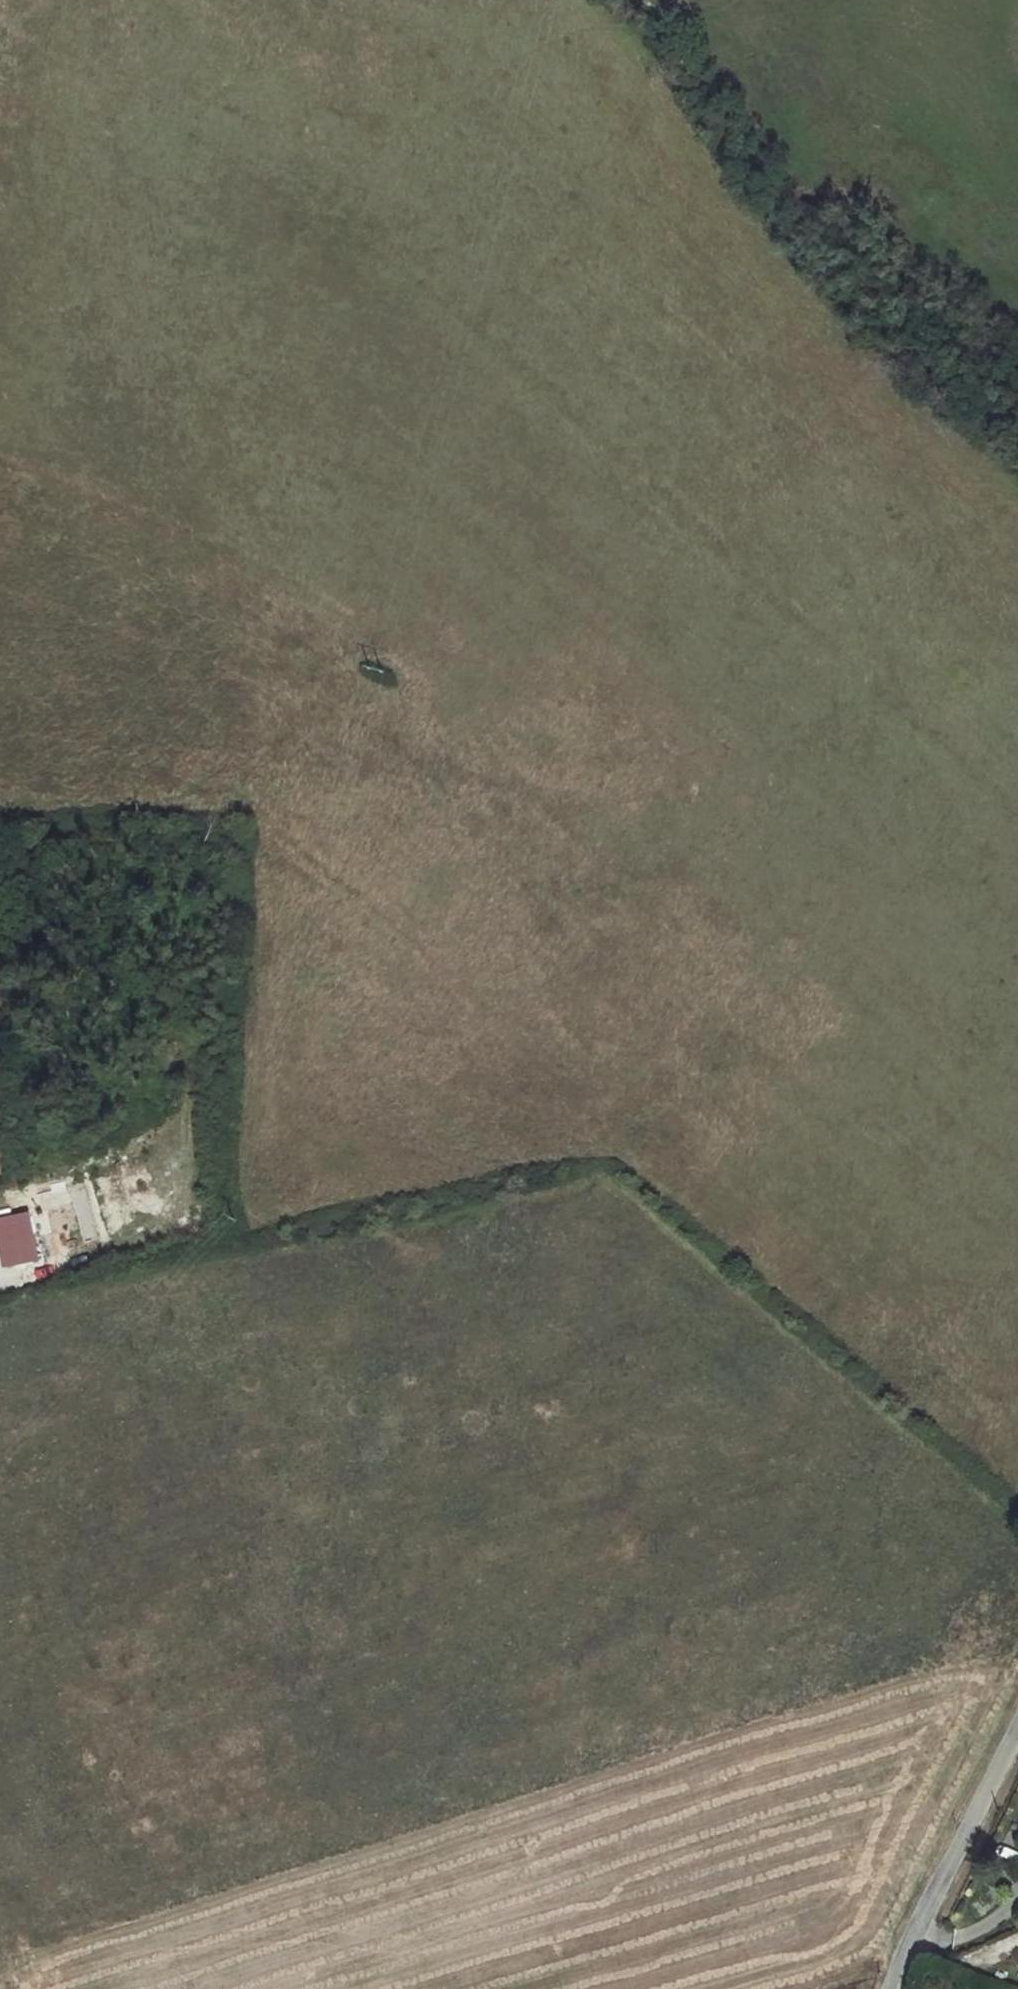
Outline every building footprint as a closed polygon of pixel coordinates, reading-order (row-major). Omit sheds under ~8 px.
[(0,1213),(0,1239),(5,1261),(37,1254),(27,1207),(0,1213)] [(1017,1953),(1017,1931),(964,1955),(973,1974),(1017,1953)]
